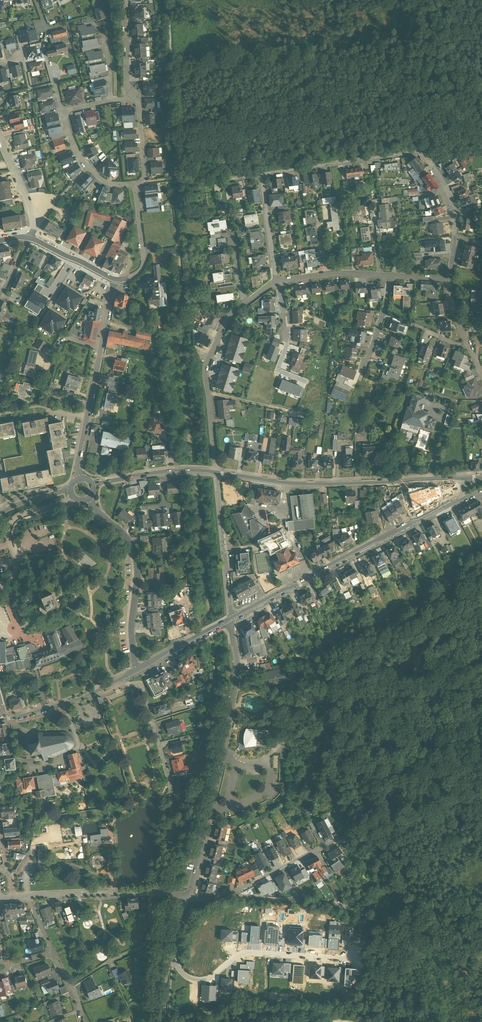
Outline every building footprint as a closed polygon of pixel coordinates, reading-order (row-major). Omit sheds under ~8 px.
[(138,9),(131,9),(132,20),(141,19),(146,19),(145,8),(138,9)] [(100,10),(101,11),(96,13),(98,21),(106,19),(105,16),(103,9),(100,10)] [(81,30),(82,36),(95,34),(96,34),(94,27),(86,29),(81,30)] [(66,30),(56,32),(56,31),(54,32),(54,31),(52,32),(52,34),(53,38),(54,39),(58,38),(67,36),(66,30)] [(29,41),(38,40),(38,39),(37,36),(36,31),(28,32),(29,41)] [(27,42),(29,41),(28,32),(19,34),(19,36),(21,43),(26,42),(27,42)] [(67,36),(58,38),(60,46),(66,44),(69,43),(67,36)] [(16,48),(14,38),(9,39),(10,40),(6,41),(7,47),(7,50),(16,48)] [(66,44),(60,46),(58,38),(54,39),(53,38),(50,39),(53,47),(56,47),(57,51),(51,52),(52,56),(61,54),(62,55),(64,54),(64,53),(68,52),(66,44)] [(97,40),(96,40),(83,42),(84,48),(84,49),(90,48),(98,47),(97,40)] [(36,47),(26,50),(28,59),(34,57),(38,56),(37,55),(36,47)] [(94,53),(88,55),(89,61),(102,59),(103,59),(102,52),(94,53)] [(36,63),(29,65),(31,73),(44,70),(42,62),(36,63)] [(74,65),(68,67),(70,74),(76,72),(74,65)] [(103,65),(90,67),(92,74),(98,73),(105,72),(104,65),(103,65)] [(20,66),(12,67),(13,74),(14,77),(22,76),(20,66)] [(154,83),(144,84),(144,88),(144,89),(144,90),(144,92),(154,91),(155,91),(155,89),(154,85),(154,83)] [(52,88),(38,91),(39,99),(47,97),(53,96),(52,88)] [(79,90),(66,92),(69,104),(82,102),(81,97),(79,89),(79,90)] [(19,96),(18,96),(11,97),(10,99),(12,107),(13,108),(20,106),(21,105),(19,96)] [(156,99),(144,100),(145,109),(151,109),(157,108),(156,99)] [(55,102),(41,105),(42,111),(49,110),(56,109),(55,102)] [(134,108),(122,109),(123,123),(124,123),(133,122),(135,122),(134,108)] [(94,111),(85,113),(88,124),(92,123),(92,125),(97,124),(96,121),(94,113),(94,111)] [(16,115),(10,117),(11,124),(14,123),(20,122),(19,115),(16,115)] [(150,116),(146,116),(146,125),(155,124),(154,115),(150,116)] [(76,117),(72,118),(77,134),(78,134),(78,135),(79,136),(82,135),(83,134),(83,133),(84,133),(80,119),(79,116),(76,117)] [(60,124),(58,117),(56,118),(48,120),(46,120),(47,127),(60,124)] [(23,121),(20,122),(14,123),(16,130),(22,129),(25,128),(24,128),(23,121)] [(61,131),(60,124),(47,127),(49,134),(51,134),(59,132),(61,131)] [(61,138),(59,132),(51,134),(52,141),(53,141),(61,138)] [(20,135),(15,136),(16,143),(14,143),(16,150),(28,148),(25,135),(25,134),(20,135)] [(62,141),(54,144),(57,151),(65,149),(63,141),(62,141)] [(94,147),(90,149),(85,151),(90,159),(94,157),(94,156),(98,154),(94,147)] [(157,149),(148,150),(149,158),(156,158),(158,157),(158,156),(159,156),(158,153),(157,153),(157,149)] [(68,155),(60,158),(63,165),(73,161),(70,153),(68,155)] [(29,156),(21,158),(24,169),(27,168),(32,167),(31,163),(37,161),(35,155),(29,156)] [(416,158),(410,162),(412,166),(414,168),(421,163),(416,158)] [(466,158),(460,162),(464,168),(470,164),(466,158)] [(112,165),(107,159),(103,163),(98,168),(103,173),(104,172),(112,165)] [(135,159),(128,159),(129,173),(139,172),(138,159),(135,159)] [(158,163),(151,164),(152,167),(151,167),(150,168),(151,170),(152,171),(152,170),(152,172),(151,172),(152,175),(156,174),(156,173),(162,173),(161,163),(158,163)] [(399,163),(384,165),(385,171),(396,172),(400,171),(399,163)] [(421,163),(414,168),(415,170),(418,174),(425,169),(421,163)] [(454,163),(445,168),(449,175),(456,170),(453,165),(454,164),(454,163)] [(75,167),(68,171),(68,172),(73,180),(81,171),(78,165),(75,167)] [(118,170),(112,165),(104,172),(109,178),(112,176),(116,171),(118,170)] [(361,168),(353,169),(355,177),(362,176),(362,174),(364,174),(363,172),(362,172),(361,168)] [(353,169),(345,170),(346,174),(344,174),(345,176),(346,176),(347,179),(349,179),(349,178),(355,177),(353,169)] [(420,176),(415,170),(410,174),(414,180),(416,179),(420,176)] [(456,170),(449,175),(453,181),(462,176),(461,175),(460,175),(456,170)] [(41,172),(27,174),(29,182),(30,182),(32,189),(39,187),(38,180),(42,179),(41,172)] [(329,173),(322,174),(323,186),(330,185),(330,180),(329,174),(329,173)] [(470,173),(463,175),(465,182),(472,180),(471,175),(470,173)] [(79,183),(85,189),(91,182),(93,180),(87,174),(79,183)] [(429,174),(422,179),(423,181),(425,183),(432,178),(429,174)] [(308,176),(309,184),(311,184),(311,185),(314,185),(314,183),(317,183),(319,183),(318,179),(316,179),(316,175),(308,176)] [(296,177),(287,178),(289,187),(293,186),(298,186),(298,185),(298,181),(296,181),(296,177)] [(432,178),(425,183),(429,188),(435,183),(432,178)] [(280,179),(272,180),(273,189),(277,188),(281,188),(281,185),(280,179)] [(0,183),(0,198),(1,201),(12,199),(9,182),(0,183)] [(91,182),(85,189),(90,193),(95,187),(96,187),(91,182)] [(425,183),(421,186),(422,192),(428,191),(428,190),(429,189),(431,191),(433,189),(434,189),(435,190),(438,187),(435,183),(429,188),(425,183)] [(94,197),(99,199),(104,188),(99,186),(97,189),(94,197)] [(149,187),(145,188),(146,195),(157,193),(157,194),(158,194),(157,187),(157,186),(149,187)] [(240,186),(232,187),(233,197),(242,196),(242,190),(241,190),(240,186)] [(94,197),(97,189),(95,187),(90,193),(89,193),(94,197)] [(109,190),(104,188),(99,199),(104,201),(107,193),(109,190)] [(466,190),(458,192),(458,193),(457,194),(458,196),(459,196),(460,199),(468,196),(466,190)] [(124,192),(114,191),(114,194),(113,203),(122,204),(124,192)] [(248,192),(249,196),(250,205),(260,203),(258,191),(248,192)] [(157,193),(146,195),(145,195),(146,202),(157,201),(158,199),(157,194),(157,193)] [(474,194),(468,196),(471,203),(472,206),(477,205),(475,198),(478,197),(477,193),(474,194)] [(272,196),(270,196),(271,207),(278,206),(282,206),(282,205),(281,195),(278,195),(272,196)] [(437,196),(429,199),(430,201),(433,210),(441,207),(437,196)] [(468,196),(460,199),(462,203),(461,203),(462,206),(463,206),(471,203),(468,196)] [(12,199),(1,201),(2,207),(14,205),(12,199)] [(336,203),(330,204),(332,222),(327,223),(327,228),(332,227),(333,231),(340,230),(336,203)] [(76,212),(63,204),(60,208),(73,217),(76,212)] [(382,205),(380,205),(381,220),(378,220),(379,227),(387,226),(387,227),(388,227),(388,226),(397,225),(397,222),(397,219),(396,219),(396,218),(392,218),(391,212),(393,212),(392,209),(390,209),(390,204),(382,205)] [(357,206),(353,207),(355,221),(366,220),(364,206),(360,206),(360,205),(357,206)] [(433,210),(434,213),(435,217),(443,214),(443,213),(444,212),(443,210),(442,210),(441,207),(433,210)] [(112,215),(89,209),(85,226),(91,227),(94,218),(93,218),(94,217),(95,218),(110,221),(112,215)] [(313,210),(304,211),(306,225),(315,223),(313,210)] [(285,213),(278,214),(279,224),(290,222),(289,214),(289,212),(285,213)] [(257,215),(244,217),(245,217),(245,221),(246,226),(258,225),(257,215)] [(20,216),(2,219),(3,225),(4,231),(22,227),(20,216)] [(129,224),(116,217),(105,237),(114,242),(115,241),(122,245),(124,242),(125,240),(121,238),(129,224)] [(219,220),(213,221),(213,222),(208,223),(209,231),(214,230),(214,232),(220,231),(220,230),(226,229),(225,221),(219,221),(219,220)] [(64,231),(50,221),(44,231),(57,240),(64,231)] [(434,224),(430,225),(431,230),(433,229),(433,235),(443,234),(443,229),(442,229),(441,223),(434,224)] [(369,227),(360,228),(362,238),(363,237),(363,242),(371,241),(369,227)] [(86,233),(76,228),(74,230),(73,230),(68,238),(70,239),(68,242),(79,247),(86,233)] [(316,230),(312,231),(306,232),(307,236),(311,236),(312,241),(310,241),(311,246),(318,245),(316,230)] [(251,233),(250,233),(251,238),(255,238),(255,243),(251,243),(252,249),(262,247),(261,243),(263,242),(262,236),(260,236),(259,232),(258,232),(251,233)] [(281,235),(279,236),(280,246),(292,244),(290,234),(286,235),(281,235)] [(104,243),(94,238),(92,240),(91,239),(86,248),(88,249),(86,252),(97,257),(104,243)] [(225,238),(218,239),(217,238),(215,238),(209,239),(211,246),(218,245),(219,248),(226,246),(225,238)] [(435,242),(424,243),(425,248),(436,247),(437,252),(445,251),(444,245),(444,241),(444,240),(435,241),(435,242)] [(122,245),(115,241),(114,242),(106,258),(107,258),(113,261),(119,250),(122,245)] [(122,245),(119,250),(124,253),(128,244),(124,242),(122,245)] [(476,248),(466,245),(463,256),(473,258),(476,248)] [(9,248),(1,249),(3,257),(11,256),(9,248)] [(174,249),(164,250),(165,259),(175,258),(174,249)] [(46,257),(34,250),(30,257),(35,260),(33,264),(41,268),(46,257)] [(119,250),(114,260),(123,264),(128,255),(124,253),(119,250)] [(315,252),(306,254),(307,259),(303,260),(304,263),(307,262),(307,266),(314,266),(314,267),(317,266),(316,266),(320,265),(319,259),(320,259),(319,252),(315,252)] [(224,255),(210,257),(211,265),(215,265),(216,268),(222,267),(222,264),(230,263),(228,254),(224,255)] [(258,257),(251,258),(252,265),(253,268),(260,267),(260,265),(266,264),(264,255),(258,256),(258,257)] [(372,255),(356,257),(357,263),(358,263),(358,267),(362,266),(362,267),(364,267),(364,266),(374,265),(373,259),(372,259),(372,255)] [(296,257),(289,258),(289,256),(282,257),(283,268),(292,267),(292,268),(298,268),(296,257)] [(473,258),(463,256),(460,266),(471,268),(473,258)] [(62,261),(54,257),(50,265),(57,269),(62,261)] [(113,261),(107,258),(103,267),(108,271),(108,270),(109,270),(113,261)] [(429,261),(425,261),(426,268),(430,267),(430,269),(442,268),(441,259),(433,260),(433,259),(429,259),(429,261)] [(4,262),(4,263),(2,269),(9,271),(12,265),(13,260),(4,262)] [(123,264),(114,260),(113,261),(109,270),(114,273),(115,274),(116,274),(117,273),(120,275),(125,266),(123,264)] [(155,279),(148,280),(148,283),(143,283),(143,286),(145,286),(146,293),(147,292),(149,304),(154,304),(154,306),(159,305),(158,288),(160,287),(160,285),(161,285),(161,278),(159,279),(158,266),(154,266),(155,279)] [(267,272),(260,273),(257,273),(257,277),(252,277),(254,288),(262,286),(261,281),(268,280),(267,272)] [(19,273),(14,284),(18,286),(20,287),(23,279),(25,280),(26,276),(19,273)] [(214,274),(212,274),(214,283),(216,283),(224,282),(224,284),(233,283),(231,274),(224,276),(223,273),(214,274)] [(83,280),(82,283),(85,284),(89,287),(93,278),(86,274),(86,275),(83,280)] [(51,277),(47,285),(50,287),(55,280),(51,277)] [(348,280),(340,282),(340,284),(341,289),(341,290),(346,289),(345,288),(349,288),(348,280)] [(334,282),(325,283),(326,291),(330,290),(330,291),(335,291),(334,285),(334,282)] [(24,307),(38,315),(48,299),(40,294),(44,288),(38,284),(24,307)] [(319,284),(311,285),(311,288),(312,293),(317,293),(316,292),(320,291),(319,284)] [(364,284),(355,285),(356,293),(360,293),(360,292),(364,292),(365,292),(364,289),(364,284)] [(402,287),(393,287),(393,296),(403,296),(402,310),(409,310),(409,290),(413,290),(413,284),(407,284),(407,288),(402,288),(402,287)] [(437,286),(421,285),(420,290),(428,291),(428,298),(436,298),(436,291),(437,291),(437,286)] [(229,290),(221,291),(221,295),(217,296),(218,303),(234,300),(233,294),(236,294),(235,289),(234,286),(229,286),(229,290)] [(305,286),(295,287),(296,296),(303,295),(302,294),(306,293),(306,294),(306,288),(305,286)] [(83,297),(67,287),(55,305),(68,313),(71,308),(74,310),(83,297)] [(477,292),(477,291),(471,291),(471,292),(471,312),(481,313),(481,292),(477,292)] [(128,297),(117,295),(114,306),(121,308),(121,309),(121,310),(122,311),(123,311),(124,311),(125,311),(126,310),(126,309),(127,305),(127,304),(128,303),(128,302),(128,301),(128,297)] [(270,300),(265,300),(265,309),(265,311),(270,311),(274,311),(274,306),(274,300),(270,300)] [(439,305),(434,305),(435,315),(443,314),(442,304),(439,305)] [(66,320),(50,311),(40,328),(52,336),(55,331),(58,332),(66,320)] [(301,311),(294,311),(294,312),(294,320),(293,320),(293,324),(302,323),(301,311)] [(92,317),(91,321),(100,322),(101,314),(96,313),(93,312),(92,317)] [(367,314),(358,312),(357,317),(360,317),(359,325),(370,327),(371,323),(370,323),(372,315),(372,314),(367,314)] [(205,325),(205,326),(210,328),(214,330),(220,318),(211,314),(209,319),(205,325)] [(276,317),(266,317),(265,317),(258,317),(258,323),(267,323),(267,329),(275,329),(276,328),(276,325),(278,325),(278,320),(276,321),(276,317)] [(400,324),(392,321),(389,330),(402,335),(405,326),(400,324)] [(450,321),(440,322),(440,331),(450,331),(450,321)] [(98,328),(87,326),(85,335),(83,341),(95,344),(98,328)] [(85,335),(72,327),(69,333),(83,341),(85,335)] [(307,330),(294,330),(294,341),(305,342),(305,335),(307,335),(307,330)] [(365,333),(349,330),(348,335),(356,337),(355,343),(360,344),(364,344),(364,339),(365,333)] [(143,339),(109,332),(106,347),(114,349),(114,347),(117,347),(117,344),(141,348),(143,339)] [(247,340),(232,335),(231,340),(230,340),(228,346),(229,346),(226,355),(225,358),(240,363),(241,360),(242,360),(246,347),(247,347),(249,342),(247,342),(247,340)] [(200,336),(197,342),(207,347),(210,341),(207,339),(200,336)] [(400,340),(392,337),(389,345),(398,348),(400,340)] [(281,340),(275,338),(272,345),(278,347),(281,340)] [(150,340),(143,339),(141,348),(148,350),(150,340)] [(46,343),(41,340),(36,348),(41,352),(46,343)] [(432,348),(422,345),(418,358),(424,359),(423,361),(428,362),(432,348)] [(449,349),(440,346),(439,349),(436,357),(437,357),(437,355),(446,358),(449,349)] [(266,359),(275,362),(280,350),(271,347),(266,359)] [(353,349),(348,348),(348,351),(347,351),(346,360),(355,362),(356,356),(357,350),(357,349),(353,349)] [(38,352),(31,351),(27,366),(26,366),(25,369),(26,370),(25,374),(34,377),(35,377),(36,370),(37,368),(34,367),(38,352)] [(464,355),(460,354),(460,353),(456,351),(452,359),(456,361),(453,366),(454,366),(455,365),(458,366),(457,368),(463,370),(464,368),(466,369),(465,370),(466,373),(467,374),(471,372),(469,369),(471,364),(466,362),(467,361),(466,360),(467,357),(464,356),(464,355)] [(304,356),(295,352),(293,357),(292,357),(291,360),(291,361),(290,365),(293,366),(292,369),(293,371),(294,371),(296,371),(297,368),(299,369),(301,363),(304,356)] [(405,359),(392,355),(391,360),(393,361),(392,366),(402,369),(405,359)] [(121,362),(115,361),(113,370),(124,372),(126,363),(121,362)] [(252,366),(245,364),(243,371),(249,373),(252,366)] [(238,370),(223,365),(221,369),(219,375),(216,385),(217,385),(216,388),(231,393),(232,390),(237,376),(238,377),(239,372),(237,371),(238,370)] [(402,369),(392,366),(390,371),(387,371),(385,375),(398,380),(402,369)] [(343,367),(340,374),(347,377),(353,380),(356,373),(343,367)] [(43,372),(36,370),(35,377),(34,377),(34,378),(41,379),(43,372)] [(471,372),(467,374),(466,373),(465,374),(466,376),(464,377),(466,382),(474,378),(471,372)] [(337,382),(344,384),(347,377),(340,374),(338,374),(335,381),(337,382)] [(82,379),(69,375),(65,387),(70,389),(77,391),(79,384),(80,384),(82,379)] [(109,378),(100,376),(99,385),(107,386),(109,378)] [(289,393),(292,383),(282,380),(282,381),(279,389),(289,393)] [(117,383),(110,381),(110,382),(108,382),(107,386),(109,387),(108,391),(115,392),(116,393),(117,388),(116,388),(117,383)] [(346,401),(351,388),(344,384),(337,382),(331,395),(346,401)] [(24,386),(19,384),(16,394),(18,394),(17,398),(25,400),(26,395),(28,390),(29,390),(31,385),(25,383),(24,386)] [(292,383),(289,393),(298,397),(299,397),(302,388),(302,387),(292,383)] [(471,386),(471,384),(467,385),(463,387),(464,388),(468,396),(468,397),(472,396),(473,397),(477,395),(478,397),(481,395),(477,383),(476,383),(471,386)] [(108,394),(106,399),(107,399),(105,408),(113,410),(116,396),(114,395),(108,394)] [(413,394),(408,408),(407,408),(403,422),(419,427),(423,428),(423,427),(426,418),(427,414),(420,412),(425,397),(413,394)] [(227,401),(218,402),(220,419),(229,418),(229,409),(227,409),(227,408),(235,407),(234,402),(227,402),(227,401)] [(445,424),(452,426),(454,417),(447,415),(445,424)] [(436,420),(426,418),(423,427),(433,430),(436,420)] [(48,419),(23,424),(25,436),(50,432),(49,425),(48,419)] [(234,419),(226,420),(227,427),(235,429),(234,419)] [(157,424),(151,422),(152,422),(151,426),(149,430),(152,431),(153,433),(155,433),(156,433),(160,434),(163,426),(163,427),(163,426),(157,424)] [(419,427),(403,422),(401,428),(417,433),(419,427)] [(0,425),(0,438),(16,435),(13,423),(0,425)] [(61,423),(49,425),(50,432),(53,450),(60,449),(66,448),(61,423)] [(369,427),(362,424),(358,434),(365,436),(369,427)] [(25,436),(19,437),(22,456),(3,459),(7,478),(26,474),(51,470),(47,451),(53,450),(50,432),(25,436)] [(131,437),(103,432),(100,445),(104,446),(110,447),(128,451),(131,437)] [(291,438),(284,438),(283,446),(283,450),(289,451),(290,446),(291,438)] [(110,447),(104,446),(104,448),(103,448),(102,448),(101,455),(108,456),(110,449),(109,449),(110,447)] [(375,447),(363,447),(363,456),(367,456),(367,459),(371,459),(371,456),(375,456),(375,447)] [(234,448),(231,448),(229,456),(228,458),(229,458),(230,459),(231,459),(231,460),(232,460),(233,460),(234,460),(235,459),(239,459),(241,450),(238,449),(238,448),(235,448),(234,448)] [(302,449),(293,448),(292,454),(295,454),(295,461),(300,461),(301,456),(302,449)] [(53,450),(47,451),(51,470),(52,476),(65,474),(60,449),(53,450)] [(258,453),(251,452),(251,450),(249,449),(248,458),(247,459),(247,460),(247,461),(252,462),(252,461),(256,462),(258,453)] [(146,450),(137,451),(137,459),(146,458),(146,453),(146,450)] [(164,450),(152,451),(153,462),(165,461),(164,454),(164,450)] [(268,456),(264,455),(263,463),(270,465),(271,461),(272,462),(273,457),(273,456),(268,456)] [(346,457),(342,457),(342,467),(352,467),(352,457),(346,457)] [(327,458),(326,460),(324,460),(324,468),(333,468),(333,460),(328,460),(327,458)] [(313,460),(309,461),(309,469),(316,469),(316,465),(317,465),(317,460),(313,460)] [(295,461),(294,461),(293,469),(302,469),(303,462),(300,461),(295,461)] [(51,470),(26,474),(28,487),(53,482),(52,476),(51,470)] [(7,478),(1,479),(3,492),(28,487),(26,474),(7,478)] [(177,485),(172,485),(171,485),(168,485),(168,493),(178,493),(178,488),(177,485)] [(155,487),(149,488),(150,490),(149,490),(149,495),(160,494),(159,486),(155,486),(154,486),(155,487)] [(129,488),(126,489),(128,496),(136,494),(134,487),(132,487),(129,488)] [(360,490),(360,496),(363,496),(363,494),(369,494),(369,488),(364,488),(364,490),(360,490)] [(406,491),(411,508),(427,503),(427,502),(441,498),(438,488),(408,490),(406,491)] [(281,493),(258,489),(256,500),(279,504),(281,493)] [(354,492),(345,493),(345,496),(345,498),(346,503),(355,503),(355,502),(355,501),(354,492)] [(313,494),(300,495),(300,496),(302,520),(313,519),(315,519),(315,518),(312,494),(313,494)] [(298,496),(290,497),(293,521),(302,520),(300,496),(298,496)] [(469,505),(469,506),(466,508),(470,516),(471,517),(478,513),(480,518),(481,517),(481,507),(478,501),(472,504),(469,505)] [(404,511),(399,502),(393,505),(394,506),(399,514),(404,511)] [(255,514),(245,506),(242,513),(241,513),(240,513),(232,515),(243,536),(247,533),(254,541),(258,531),(257,518),(255,519),(253,515),(255,514)] [(394,506),(389,509),(389,510),(394,518),(399,515),(399,514),(394,506)] [(466,508),(458,512),(461,517),(459,518),(462,522),(469,518),(468,517),(470,516),(466,508)] [(132,517),(123,510),(118,517),(127,524),(130,520),(132,517)] [(385,513),(384,513),(386,517),(389,523),(394,520),(394,518),(389,510),(385,513)] [(375,511),(366,513),(366,518),(368,517),(370,524),(378,522),(377,514),(378,514),(377,511),(375,511)] [(181,513),(174,514),(174,519),(175,525),(182,524),(181,513)] [(146,516),(139,517),(140,528),(147,527),(147,521),(146,516)] [(450,536),(460,531),(453,517),(443,522),(450,536)] [(313,519),(302,520),(293,521),(287,522),(288,532),(315,529),(313,519)] [(436,528),(434,525),(428,528),(431,536),(436,533),(437,535),(439,534),(438,532),(440,531),(438,527),(436,528)] [(271,554),(275,552),(287,547),(284,542),(285,541),(281,531),(259,541),(263,550),(268,548),(271,554)] [(422,535),(420,532),(415,535),(414,535),(413,535),(413,536),(412,536),(412,537),(412,538),(413,538),(413,539),(414,539),(417,544),(424,541),(425,540),(424,539),(426,539),(423,534),(422,535)] [(431,536),(428,537),(430,542),(438,538),(437,535),(436,533),(431,536)] [(348,534),(337,539),(342,548),(352,542),(348,534)] [(426,539),(424,539),(425,540),(424,541),(424,543),(427,549),(432,546),(430,542),(428,537),(426,539)] [(154,541),(154,542),(154,544),(154,551),(158,551),(158,554),(163,554),(163,552),(165,552),(165,554),(168,554),(169,554),(169,553),(170,552),(170,551),(171,551),(170,538),(164,538),(164,539),(156,539),(156,540),(155,541),(154,541)] [(407,539),(399,543),(404,551),(408,549),(408,550),(414,547),(410,541),(409,541),(407,539)] [(327,545),(322,548),(327,556),(332,553),(327,545)] [(394,546),(386,550),(390,558),(394,557),(398,554),(394,546)] [(287,547),(275,552),(279,561),(275,563),(279,572),(287,568),(287,569),(291,567),(291,566),(299,563),(295,554),(291,556),(287,547)] [(320,549),(317,551),(318,552),(321,559),(327,556),(322,548),(320,549)] [(239,554),(236,555),(236,562),(238,561),(238,564),(235,565),(236,573),(248,572),(248,569),(249,568),(249,564),(250,564),(248,552),(239,553),(239,554)] [(318,552),(315,554),(314,553),(311,554),(309,555),(313,563),(321,559),(318,552)] [(380,554),(373,558),(375,561),(374,562),(375,565),(376,564),(377,566),(380,564),(384,562),(384,560),(380,554)] [(380,571),(381,573),(388,569),(384,562),(380,564),(382,570),(380,571)] [(373,573),(368,563),(364,565),(365,566),(361,568),(363,571),(362,571),(363,574),(364,574),(365,577),(369,575),(373,573)] [(159,573),(154,574),(154,568),(148,568),(149,581),(153,580),(153,583),(154,586),(166,585),(164,567),(159,567),(159,573)] [(353,569),(346,572),(350,580),(353,578),(354,580),(357,579),(356,577),(357,576),(356,574),(357,573),(355,571),(354,571),(353,569)] [(346,572),(340,575),(341,578),(340,579),(341,582),(343,581),(344,583),(345,583),(346,585),(349,583),(348,581),(350,580),(346,572)] [(238,587),(233,589),(239,600),(257,590),(251,579),(246,582),(238,587)] [(337,591),(341,589),(338,582),(333,584),(337,591)] [(325,583),(317,587),(319,591),(318,592),(320,596),(322,596),(322,597),(324,596),(323,594),(329,591),(325,583)] [(374,585),(367,588),(370,594),(377,591),(374,585)] [(148,593),(148,600),(160,599),(160,592),(154,592),(148,593)] [(315,599),(312,594),(311,595),(309,592),(305,594),(309,603),(313,600),(315,599)] [(52,594),(41,598),(46,611),(58,606),(52,594)] [(309,603),(305,594),(300,596),(302,600),(301,601),(303,605),(305,604),(305,605),(309,603)] [(160,599),(148,600),(149,608),(154,607),(161,607),(160,599)] [(297,605),(295,606),(294,602),(289,605),(294,613),(298,611),(300,610),(299,609),(297,605)] [(289,605),(285,607),(286,609),(283,611),(285,615),(290,613),(291,614),(294,613),(289,605)] [(283,611),(282,609),(277,611),(278,613),(277,614),(279,619),(281,618),(282,620),(286,618),(285,615),(283,611)] [(176,612),(171,614),(172,617),(172,618),(172,619),(173,620),(173,621),(174,621),(174,623),(174,624),(174,625),(175,626),(176,626),(177,625),(185,623),(185,622),(184,618),(186,618),(185,614),(185,613),(183,614),(182,611),(181,611),(179,611),(176,612)] [(149,614),(147,614),(147,621),(159,620),(159,613),(149,614)] [(272,616),(270,617),(269,614),(264,616),(269,624),(273,622),(275,621),(272,616)] [(264,616),(260,618),(261,620),(258,621),(260,630),(263,638),(268,635),(273,632),(271,627),(269,624),(264,616)] [(159,620),(147,621),(148,629),(152,629),(160,628),(159,620)] [(275,621),(273,622),(269,624),(271,627),(272,631),(280,627),(279,623),(276,625),(276,624),(276,623),(275,621)] [(251,623),(241,628),(245,636),(246,637),(250,635),(256,632),(251,623)] [(70,625),(56,631),(57,634),(62,633),(67,641),(68,641),(69,641),(70,642),(78,638),(70,625)] [(56,631),(56,630),(46,633),(52,649),(39,653),(38,647),(37,648),(27,651),(28,654),(34,653),(36,658),(37,662),(32,663),(34,669),(40,667),(39,664),(65,655),(83,646),(80,639),(79,640),(78,638),(70,642),(69,641),(68,641),(67,641),(66,641),(65,642),(65,643),(65,644),(62,646),(57,634),(56,631)] [(256,632),(250,635),(253,653),(258,653),(262,652),(261,644),(264,643),(263,638),(260,630),(256,632)] [(250,635),(246,637),(245,636),(242,638),(245,655),(250,654),(253,653),(250,635)] [(25,643),(14,646),(15,650),(8,652),(6,652),(6,665),(7,665),(7,670),(15,669),(17,669),(17,670),(31,666),(30,660),(28,654),(27,651),(26,646),(25,643)] [(268,655),(264,643),(261,644),(262,652),(258,653),(259,656),(268,655)] [(196,654),(191,656),(193,660),(191,661),(193,664),(196,669),(200,667),(197,653),(196,654)] [(185,659),(180,662),(179,663),(177,662),(176,665),(178,665),(179,668),(180,668),(182,672),(187,669),(191,667),(190,665),(193,664),(191,661),(193,660),(191,656),(185,659)] [(193,664),(190,665),(191,667),(187,669),(189,673),(196,669),(193,664)] [(284,668),(260,673),(262,681),(269,680),(273,679),(274,681),(274,682),(286,679),(284,668)] [(189,673),(184,675),(184,676),(184,677),(186,681),(188,680),(189,678),(192,675),(194,674),(196,674),(196,672),(195,670),(196,669),(189,673)] [(153,676),(152,677),(155,682),(159,680),(163,688),(171,684),(167,676),(164,670),(153,676)] [(153,676),(146,680),(155,697),(165,691),(163,688),(159,680),(155,682),(152,677),(153,676)] [(14,700),(13,701),(9,702),(12,710),(22,707),(20,701),(20,699),(19,699),(17,700),(14,700)] [(158,707),(154,708),(156,715),(163,713),(167,711),(167,712),(172,710),(171,707),(166,709),(165,705),(161,706),(158,707)] [(173,722),(167,724),(170,733),(173,732),(174,734),(177,733),(176,731),(181,730),(178,721),(173,722)] [(0,725),(0,728),(1,731),(0,731),(1,736),(0,736),(0,740),(9,739),(6,724),(0,725)] [(244,742),(245,747),(256,746),(256,745),(267,746),(268,731),(246,729),(244,734),(244,738),(244,742)] [(65,732),(38,733),(39,742),(41,752),(44,761),(69,750),(72,748),(73,745),(74,741),(73,738),(71,735),(68,733),(65,732)] [(181,741),(171,744),(172,746),(171,747),(171,750),(173,750),(174,753),(183,751),(181,741)] [(39,742),(29,744),(32,754),(41,752),(39,742)] [(9,743),(3,744),(3,746),(2,746),(3,755),(11,754),(10,746),(9,743)] [(77,753),(68,755),(71,767),(72,769),(81,767),(77,753)] [(14,758),(4,759),(6,770),(16,769),(14,758)] [(182,759),(176,760),(172,761),(173,766),(174,768),(175,774),(178,773),(185,771),(182,759)] [(81,767),(72,769),(71,767),(70,767),(69,769),(69,770),(67,771),(69,780),(69,781),(70,781),(73,780),(83,777),(84,776),(83,771),(82,772),(82,771),(81,767)] [(67,771),(58,772),(58,774),(59,782),(60,782),(66,781),(69,780),(67,771)] [(52,773),(37,776),(39,790),(44,790),(45,796),(55,795),(54,786),(52,776),(52,773)] [(54,786),(61,785),(61,784),(60,782),(59,782),(58,774),(52,776),(54,786)] [(33,777),(24,778),(24,779),(26,790),(35,788),(33,777)] [(24,779),(17,780),(18,787),(20,786),(21,793),(26,792),(24,779)] [(177,780),(176,780),(178,793),(178,792),(179,794),(181,793),(181,792),(185,791),(183,779),(177,780)] [(14,806),(1,807),(2,817),(10,816),(18,815),(16,806),(14,806)] [(324,820),(317,824),(321,831),(328,827),(324,820)] [(222,826),(216,825),(215,832),(225,834),(227,828),(227,827),(222,826)] [(328,827),(321,831),(324,838),(332,835),(328,827)] [(8,829),(4,829),(5,836),(20,835),(19,828),(8,829)] [(103,838),(108,837),(108,830),(101,830),(101,835),(91,836),(91,838),(103,838)] [(306,831),(302,834),(307,843),(313,839),(308,830),(305,831),(306,831)] [(225,834),(215,832),(213,839),(219,840),(224,841),(225,834)] [(295,835),(288,839),(294,849),(301,845),(299,841),(298,839),(295,835)] [(287,849),(282,840),(276,843),(283,855),(288,852),(289,852),(287,849)] [(218,846),(212,845),(210,851),(221,854),(223,848),(223,847),(218,846)] [(335,863),(331,866),(335,872),(344,867),(339,860),(337,857),(343,853),(339,847),(337,848),(337,847),(331,850),(332,851),(328,854),(331,860),(333,859),(335,863)] [(273,848),(267,851),(271,860),(278,857),(273,848)] [(221,854),(210,851),(209,858),(214,859),(220,861),(220,860),(221,854)] [(265,866),(267,865),(261,852),(260,853),(256,855),(255,855),(258,862),(261,868),(265,866)] [(317,857),(312,860),(316,868),(318,867),(317,866),(320,864),(321,864),(317,857)] [(312,860),(306,863),(309,870),(310,869),(311,869),(312,870),(314,869),(316,868),(312,860)] [(213,865),(207,864),(206,870),(216,873),(218,867),(218,866),(213,865)] [(250,865),(243,869),(247,879),(254,875),(253,871),(250,865)] [(298,866),(290,870),(296,882),(304,878),(300,871),(298,866)] [(305,868),(300,871),(304,878),(310,875),(305,868)] [(243,869),(235,872),(240,882),(247,879),(243,869)] [(216,873),(206,870),(204,876),(210,878),(215,879),(216,873)] [(318,877),(315,872),(310,876),(314,882),(319,879),(318,877)] [(279,885),(281,890),(282,891),(291,887),(290,885),(288,880),(284,873),(275,878),(279,885)] [(268,894),(275,890),(272,883),(270,881),(260,886),(260,887),(258,888),(261,895),(268,892),(268,894)] [(209,884),(203,882),(201,891),(211,894),(213,885),(209,884)] [(137,898),(128,899),(128,903),(128,907),(129,907),(134,907),(135,908),(138,908),(137,898)] [(16,904),(5,905),(5,909),(3,909),(3,913),(5,913),(5,914),(17,913),(16,904)] [(24,904),(16,904),(17,913),(25,913),(24,904)] [(48,908),(48,907),(41,910),(42,910),(43,913),(42,913),(44,918),(45,917),(47,923),(53,920),(48,908)] [(17,913),(5,914),(5,919),(10,919),(16,918),(16,922),(19,921),(19,919),(17,913)] [(332,939),(331,948),(334,949),(333,950),(339,951),(339,940),(340,940),(341,934),(340,934),(340,926),(329,925),(328,939),(332,939)] [(249,942),(258,943),(260,927),(250,926),(250,933),(249,942)] [(277,944),(278,945),(279,940),(282,940),(282,938),(283,934),(280,934),(280,932),(278,931),(278,926),(268,926),(268,931),(266,931),(265,945),(270,945),(270,943),(273,944),(272,944),(277,944)] [(296,946),(302,946),(302,939),(303,928),(289,927),(288,946),(296,946)] [(233,941),(233,932),(233,929),(220,928),(219,940),(233,941)] [(352,928),(347,928),(346,936),(346,941),(347,941),(360,942),(360,936),(352,936),(352,928)] [(249,942),(250,933),(241,933),(240,942),(249,942)] [(312,948),(318,948),(318,947),(319,941),(322,941),(322,938),(322,935),(313,935),(313,936),(309,936),(308,946),(312,947),(312,948)] [(34,940),(35,942),(30,944),(32,952),(42,949),(41,944),(42,943),(40,938),(34,940)] [(276,947),(285,947),(285,938),(282,938),(282,940),(279,940),(278,945),(277,944),(276,947)] [(296,948),(305,948),(305,940),(302,939),(302,946),(296,946),(296,948)] [(202,971),(209,966),(200,953),(192,958),(202,971)] [(47,964),(39,967),(39,966),(34,968),(36,974),(40,973),(41,978),(47,976),(52,973),(51,972),(50,968),(49,968),(47,964)] [(284,973),(284,965),(274,964),(273,972),(273,974),(277,974),(283,975),(284,973)] [(237,983),(250,984),(251,969),(247,968),(247,965),(241,965),(241,970),(238,970),(237,983)] [(305,966),(294,965),(294,973),(293,983),(303,984),(305,966)] [(311,966),(310,978),(320,979),(320,976),(321,967),(321,966),(311,966)] [(115,979),(120,977),(123,984),(131,980),(133,980),(131,976),(129,977),(127,971),(120,974),(117,968),(112,971),(115,979)] [(339,970),(328,969),(328,977),(327,983),(338,984),(339,970)] [(352,969),(345,969),(345,986),(351,987),(351,984),(353,984),(353,975),(354,970),(352,969)] [(24,975),(14,977),(16,983),(17,988),(18,988),(21,987),(21,988),(23,988),(25,988),(25,987),(27,987),(24,975)] [(8,978),(2,979),(3,982),(5,991),(6,991),(10,990),(11,990),(10,986),(8,978)] [(231,980),(222,979),(221,991),(230,992),(231,980)] [(51,983),(46,985),(47,988),(47,989),(48,989),(49,992),(59,988),(56,981),(51,983)] [(96,987),(93,981),(85,985),(88,991),(89,993),(88,993),(91,999),(99,996),(98,994),(101,993),(99,988),(97,989),(96,988),(96,987)] [(215,988),(204,987),(203,999),(215,999),(215,988)] [(193,990),(186,990),(185,1003),(194,1003),(194,993),(194,990),(193,990)] [(59,1001),(51,1004),(48,1005),(48,1006),(49,1005),(53,1016),(49,1017),(49,1018),(63,1012),(62,1012),(59,1005),(60,1005),(59,1001)]
